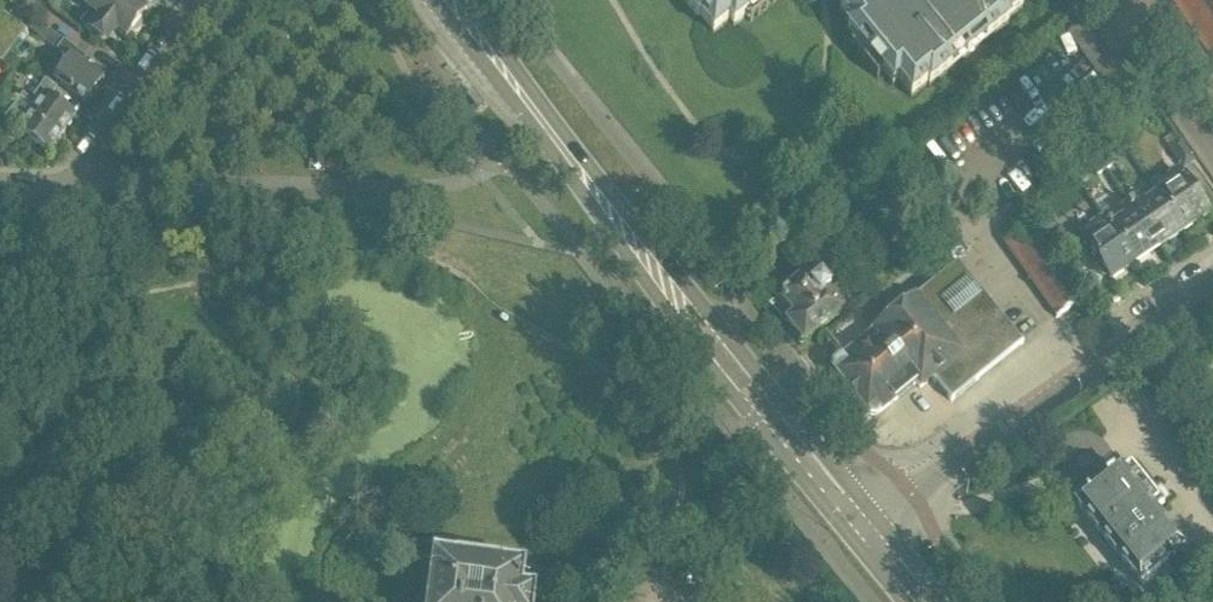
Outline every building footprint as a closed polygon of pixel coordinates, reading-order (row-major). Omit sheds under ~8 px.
[(101,41),(103,42),(104,42),(105,42),(107,41),(109,40),(110,38),(110,36),(110,33),(109,32),(111,28),(127,40),(132,33),(136,33),(140,32),(142,29),(142,25),(141,21),(146,14),(126,0),(91,0),(83,9),(90,14),(81,26),(101,41)] [(148,14),(150,11),(156,11),(162,3),(161,0),(129,0),(148,14)] [(698,19),(700,17),(713,33),(729,20),(734,26),(765,0),(683,0),(698,19)] [(899,81),(911,97),(928,84),(929,86),(1008,23),(1007,20),(1023,7),(1017,0),(852,0),(840,9),(853,25),(847,30),(859,44),(865,39),(875,52),(869,57),(870,59),(876,54),(887,67),(882,72),(893,86),(899,81)] [(1181,15),(1172,21),(1212,80),(1204,85),(1210,113),(1212,115),(1212,0),(1172,0),(1181,15)] [(1,62),(25,30),(0,12),(0,61),(1,62)] [(1094,16),(1069,33),(1128,118),(1152,101),(1094,16)] [(86,104),(92,97),(105,79),(83,62),(87,57),(65,42),(49,29),(42,38),(59,51),(71,60),(55,82),(86,104)] [(4,121),(49,154),(76,118),(50,99),(57,88),(45,81),(31,101),(22,95),(4,121)] [(1183,170),(1194,162),(1179,140),(1168,148),(1183,170)] [(1096,153),(1107,170),(1114,165),(1103,148),(1096,153)] [(1097,176),(1107,170),(1096,153),(1086,160),(1097,176)] [(1156,191),(1183,232),(1207,215),(1178,173),(1168,179),(1169,182),(1156,191)] [(1159,248),(1183,232),(1156,191),(1140,202),(1139,199),(1130,205),(1159,248)] [(1135,264),(1159,248),(1130,205),(1120,212),(1121,215),(1108,224),(1135,264)] [(1074,249),(1048,210),(1034,219),(1046,237),(1047,236),(1062,258),(1074,249)] [(1108,224),(1103,218),(1079,235),(1100,266),(1099,270),(1103,276),(1107,276),(1110,281),(1135,264),(1108,224)] [(1057,318),(1083,299),(1029,223),(1003,242),(1057,318)] [(951,401),(1022,343),(957,264),(874,331),(875,333),(835,365),(834,371),(848,388),(849,393),(852,397),(857,399),(871,416),(876,417),(895,401),(895,402),(917,385),(920,389),(933,379),(951,401)] [(818,281),(812,274),(803,281),(802,280),(779,299),(794,318),(787,324),(790,327),(790,331),(793,335),(796,336),(799,338),(797,340),(800,344),(803,344),(842,313),(826,293),(828,291),(819,280),(818,281)] [(1125,563),(1144,587),(1159,575),(1166,583),(1175,576),(1190,595),(1212,578),(1212,571),(1189,541),(1184,546),(1156,511),(1166,503),(1134,463),(1080,507),(1099,530),(1125,563)] [(536,582),(523,580),(524,569),(433,557),(427,601),(533,601),(536,582)]
